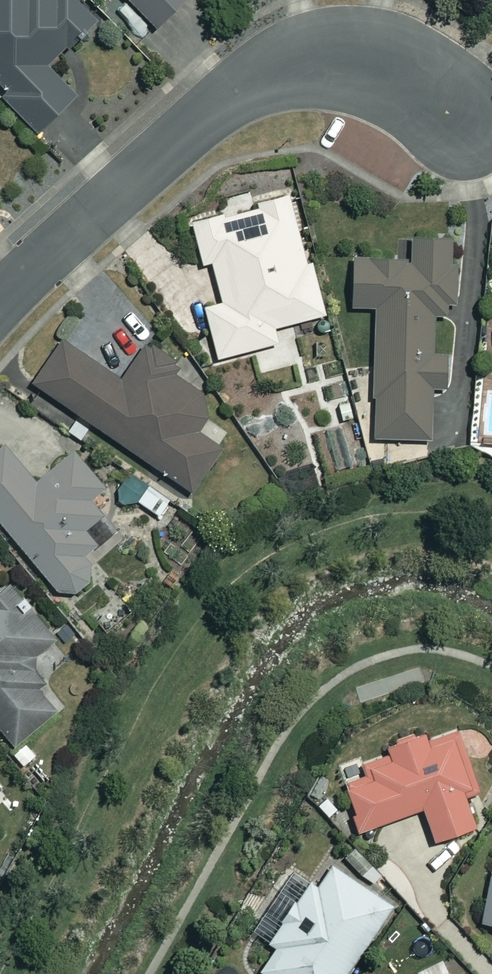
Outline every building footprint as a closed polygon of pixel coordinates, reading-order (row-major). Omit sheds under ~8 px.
[(36,130),(73,95),(45,66),(97,17),(81,0),(0,0),(0,92),(36,130)] [(152,30),(182,0),(123,0),(152,30)] [(322,314),(292,193),(189,219),(201,263),(211,260),(221,302),(203,307),(216,357),(275,342),(271,327),(322,314)] [(431,356),(432,313),(449,313),(450,235),(410,235),(410,258),(351,257),(350,306),(373,307),(371,437),(428,438),(429,385),(447,385),(448,356),(431,356)] [(65,335),(30,384),(190,492),(223,447),(196,429),(203,420),(205,413),(202,399),(195,391),(185,387),(175,376),(170,359),(155,349),(142,349),(134,353),(127,359),(123,372),(65,335)] [(64,597),(98,569),(82,551),(92,542),(81,529),(100,512),(87,497),(102,485),(70,446),(34,476),(6,443),(0,448),(0,521),(64,597)] [(12,744),(57,707),(39,685),(45,680),(28,659),(58,633),(11,576),(0,585),(0,730),(12,744)] [(426,742),(422,732),(387,744),(390,752),(361,762),(365,775),(339,784),(355,830),(421,807),(432,839),(473,825),(463,795),(477,790),(457,731),(426,742)] [(491,844),(478,920),(491,923),(491,844)] [(331,864),(315,887),(293,872),(251,934),(273,949),(257,972),(260,973),(343,973),(390,904),(331,864)]
